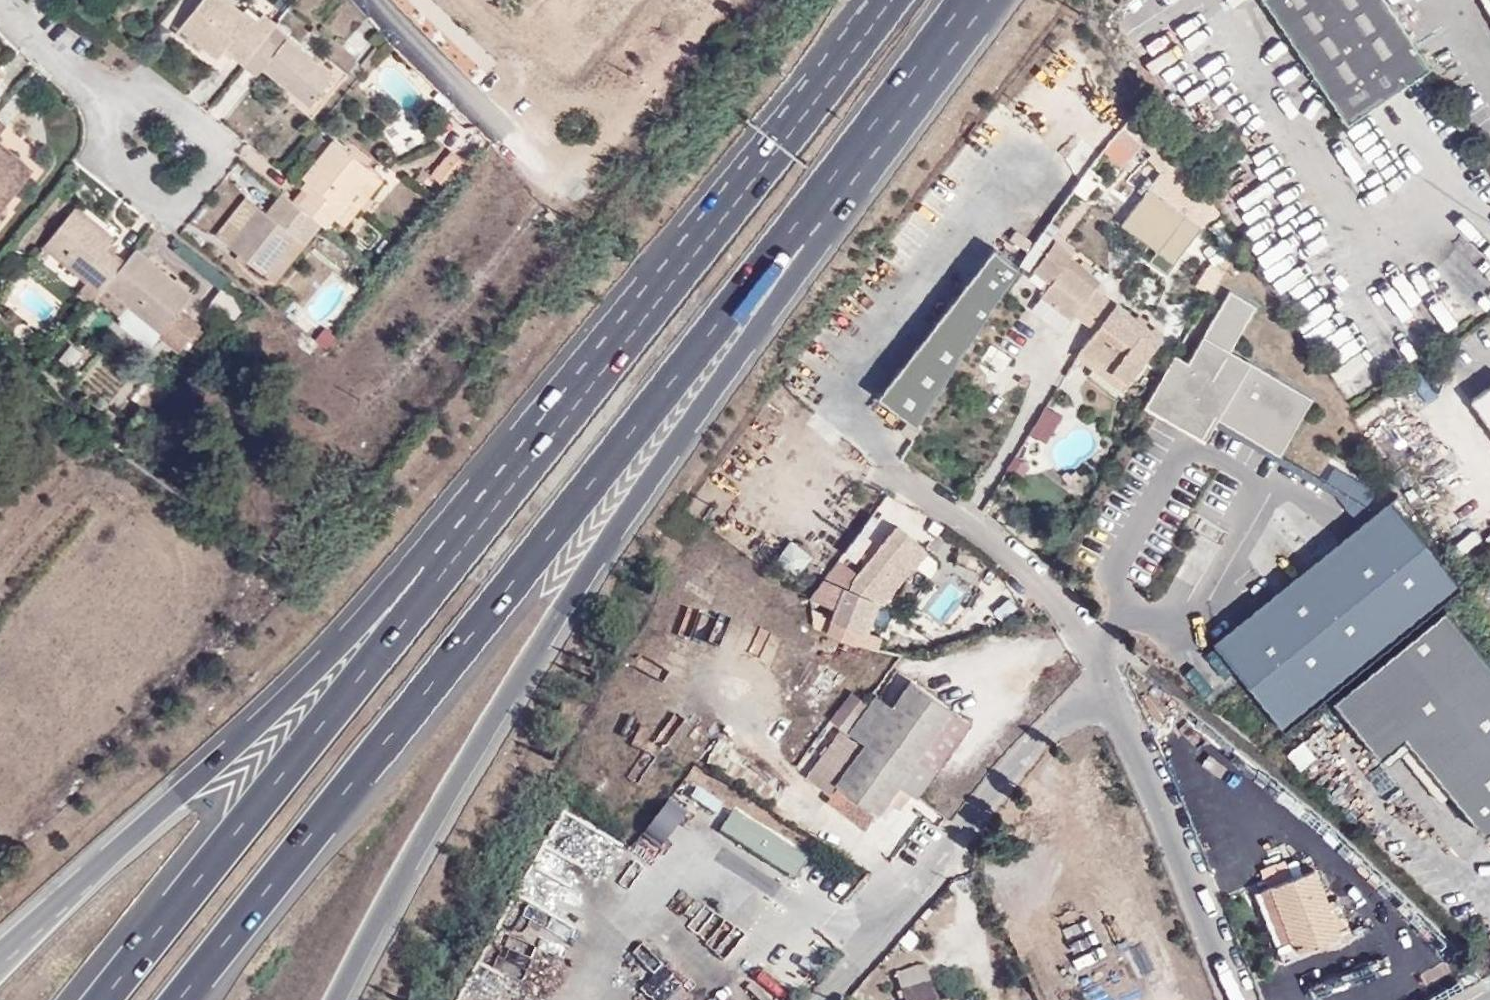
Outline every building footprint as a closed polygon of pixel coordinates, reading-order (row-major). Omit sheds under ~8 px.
[(277,26),(279,23),(265,13),(257,23),(228,0),(204,0),(182,27),(206,48),(220,59),(228,49),(246,64),(277,26)] [(1342,119),(1424,64),(1382,0),(1263,0),(1342,119)] [(288,40),(290,37),(277,26),(246,64),(258,75),(264,68),(312,106),(335,77),(288,40)] [(202,54),(206,48),(182,27),(177,34),(202,54)] [(363,65),(367,69),(383,49),(379,45),(363,65)] [(1131,135),(1110,157),(1120,168),(1142,146),(1131,135)] [(8,213),(4,210),(36,169),(0,140),(0,223),(8,213)] [(314,185),(308,193),(299,203),(323,223),(328,226),(335,217),(373,171),(336,140),(305,177),(308,180),(314,185)] [(464,162),(450,150),(430,171),(443,184),(464,162)] [(347,226),(384,180),(373,171),(335,217),(347,226)] [(308,180),(302,188),(308,193),(314,185),(308,180)] [(323,223),(299,203),(285,192),(269,212),(260,206),(230,243),(231,245),(268,276),(299,237),(307,243),(323,223)] [(224,238),(230,243),(260,206),(256,203),(241,222),(236,222),(224,238)] [(45,247),(88,282),(101,293),(107,287),(126,263),(108,248),(114,239),(77,208),(45,247)] [(554,223),(558,218),(551,211),(546,216),(554,223)] [(1159,248),(1175,260),(1201,225),(1185,214),(1159,248)] [(268,276),(275,282),(307,243),(299,237),(268,276)] [(1042,295),(1072,319),(1075,313),(1095,288),(1065,265),(1073,255),(1056,241),(1035,270),(1052,283),(1042,295)] [(1022,264),(997,243),(883,392),(921,421),(1022,264)] [(193,295),(137,249),(126,263),(107,287),(161,331),(182,348),(201,325),(181,309),(193,295)] [(88,282),(78,294),(92,305),(101,293),(88,282)] [(152,343),(161,331),(107,287),(101,293),(126,314),(122,318),(152,343)] [(1109,315),(1117,304),(1095,288),(1075,313),(1097,330),(1103,322),(1109,315)] [(1173,351),(1142,404),(1203,440),(1218,416),(1280,452),(1313,397),(1251,361),(1230,348),(1240,330),(1256,303),(1229,288),(1187,359),(1173,351)] [(1137,337),(1109,315),(1103,322),(1132,345),(1137,337)] [(1132,345),(1103,322),(1097,330),(1079,353),(1099,369),(1103,362),(1127,382),(1154,347),(1139,334),(1137,337),(1132,345)] [(326,330),(316,341),(329,351),(338,340),(326,330)] [(1471,397),(1475,404),(1489,425),(1489,384),(1471,397)] [(1047,446),(1062,417),(1044,408),(1029,436),(1047,446)] [(1370,513),(1211,638),(1279,723),(1457,584),(1389,498),(1370,513)] [(929,548),(896,523),(851,585),(846,583),(835,613),(865,627),(875,600),(886,603),(912,564),(928,573),(935,560),(925,554),(929,548)] [(800,574),(812,558),(791,543),(779,559),(800,574)] [(1446,606),(1335,696),(1384,756),(1409,736),(1478,821),(1488,813),(1489,816),(1489,660),(1446,606)] [(968,723),(912,681),(868,742),(908,772),(900,783),(915,795),(968,723)] [(852,691),(833,715),(846,725),(865,700),(852,691)] [(850,728),(869,703),(865,700),(846,725),(850,728)] [(1330,703),(1319,712),(1336,732),(1347,724),(1330,703)] [(1317,756),(1304,740),(1289,752),(1301,768),(1317,756)] [(900,783),(908,772),(868,742),(838,783),(879,812),(900,783)] [(734,807),(718,831),(794,881),(810,856),(734,807)] [(1488,813),(1478,821),(1486,831),(1489,828),(1489,816),(1488,813)] [(1342,937),(1315,867),(1262,889),(1290,958),(1342,937)] [(688,997),(663,971),(640,993),(646,999),(685,999),(688,997)] [(929,981),(901,989),(904,999),(935,999),(929,981)]
